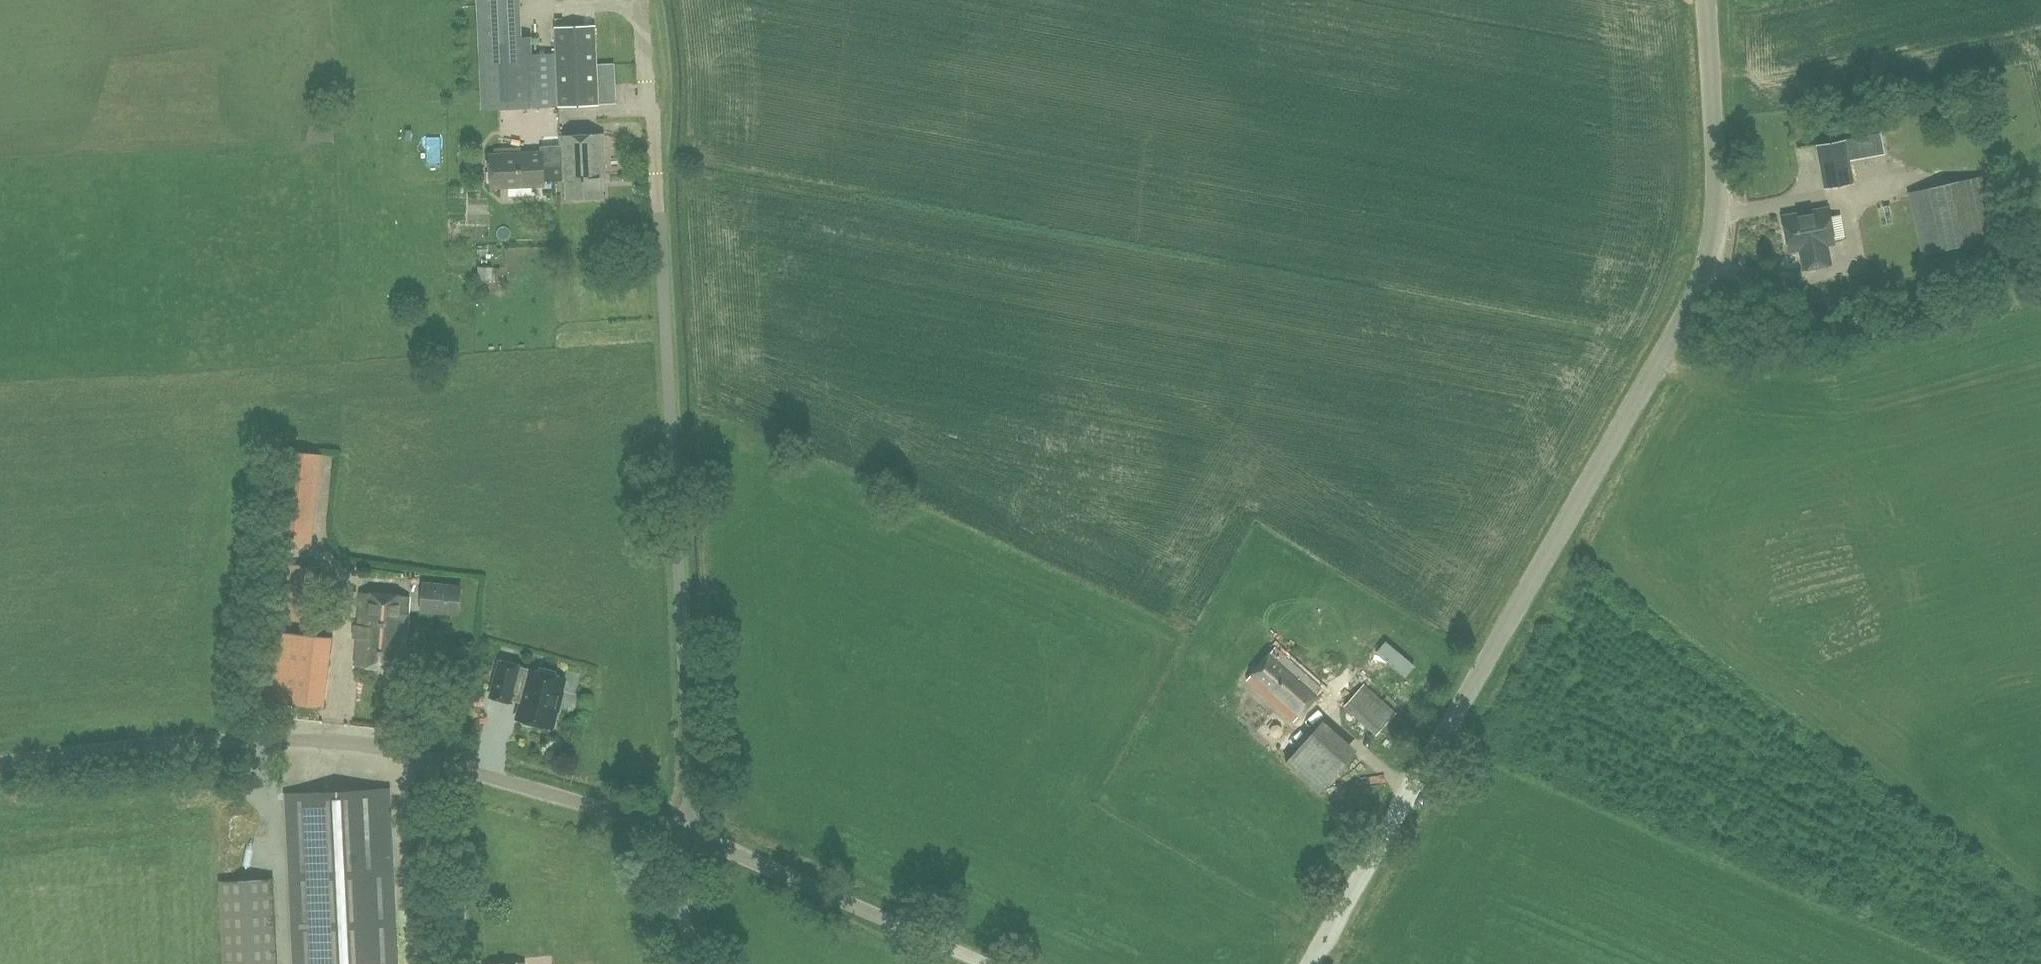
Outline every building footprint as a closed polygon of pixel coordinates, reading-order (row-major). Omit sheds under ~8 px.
[(520,0),(476,0),(476,5),(480,90),(481,109),(533,106),(531,37),(521,37),(520,0)] [(597,25),(557,26),(560,106),(600,105),(597,25)] [(626,151),(637,146),(630,130),(619,135),(626,151)] [(1824,188),(1854,183),(1849,160),(1885,153),(1881,132),(1816,144),(1824,188)] [(602,178),(606,177),(603,134),(560,136),(560,145),(554,145),(555,180),(565,179),(567,198),(602,196),(602,178)] [(490,187),(544,185),(543,181),(555,180),(554,145),(540,146),(540,153),(521,153),(521,147),(505,148),(505,154),(489,155),(490,187)] [(1920,254),(1996,237),(1983,174),(1907,191),(1920,254)] [(1834,243),(1827,207),(1782,216),(1787,243),(1787,242),(1791,242),(1792,250),(1789,251),(1789,248),(1788,248),(1788,252),(1799,250),(1802,269),(1830,264),(1827,245),(1834,243)] [(310,548),(321,453),(288,450),(277,544),(310,548)] [(321,624),(326,567),(278,562),(272,616),(321,624)] [(460,586),(424,583),(421,611),(458,614),(460,586)] [(403,669),(408,596),(361,592),(356,665),(403,669)] [(324,708),(332,636),(289,632),(281,703),(324,708)] [(1293,721),(1322,689),(1275,647),(1246,679),(1293,721)] [(562,708),(567,688),(564,688),(568,674),(504,657),(494,693),(514,698),(515,694),(525,697),(520,715),(524,716),(526,720),(534,722),(538,720),(555,724),(559,707),(562,708)] [(1376,735),(1396,713),(1364,684),(1344,705),(1376,735)] [(1319,792),(1346,762),(1312,732),(1286,762),(1319,792)] [(387,787),(287,792),(296,963),(395,963),(387,787)] [(271,878),(218,881),(223,963),(276,963),(271,878)]
